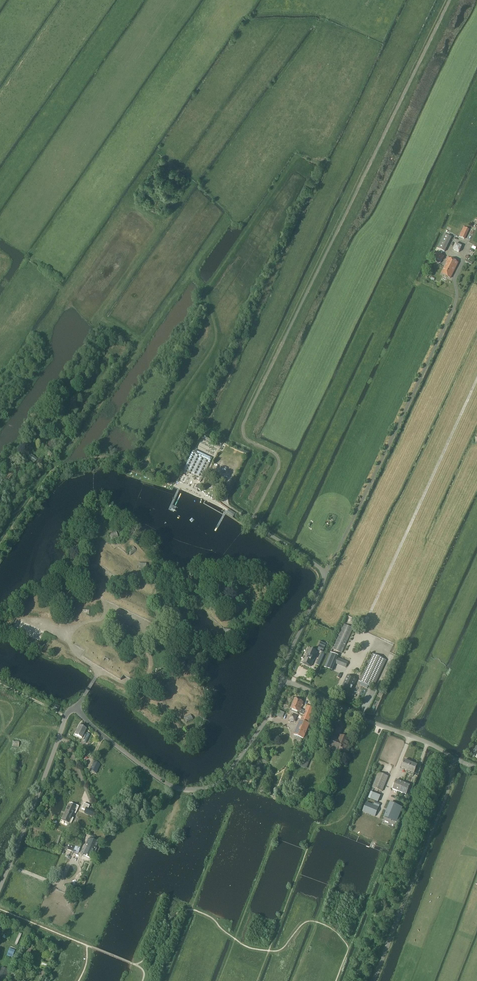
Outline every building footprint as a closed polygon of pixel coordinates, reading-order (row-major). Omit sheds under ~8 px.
[(444,252),(451,238),(444,234),(437,248),(444,252)] [(459,253),(461,247),(455,244),(453,250),(459,253)] [(435,252),(433,256),(432,259),(440,264),(443,256),(435,252)] [(446,261),(447,262),(441,274),(450,279),(458,263),(447,258),(446,261)] [(183,472),(199,480),(198,482),(200,483),(212,458),(194,450),(192,452),(183,472)] [(30,454),(27,458),(34,463),(37,459),(30,454)] [(116,532),(110,534),(112,540),(118,538),(116,532)] [(133,545),(127,550),(130,555),(137,550),(133,545)] [(222,591),(215,594),(218,600),(225,596),(222,591)] [(341,653),(352,629),(344,625),(332,649),(341,653)] [(311,667),(317,652),(309,649),(303,663),(311,667)] [(338,656),(331,653),(325,667),(332,671),(335,663),(345,668),(348,663),(337,659),(338,656)] [(359,681),(360,682),(359,685),(367,689),(368,686),(373,688),(386,661),(372,654),(359,681)] [(356,680),(348,676),(341,690),(349,694),(356,680)] [(301,721),(300,720),(294,735),(303,739),(309,724),(307,723),(313,709),(307,706),(305,712),(300,710),(303,702),(295,699),(291,708),(290,711),(298,714),(299,712),(299,713),(304,715),(301,721)] [(190,714),(183,717),(186,723),(193,720),(190,714)] [(81,739),(86,729),(79,726),(74,735),(81,739)] [(328,747),(330,748),(340,752),(340,750),(345,752),(350,740),(339,736),(338,739),(332,737),(328,747)] [(404,760),(401,768),(408,771),(411,763),(404,760)] [(94,762),(90,771),(91,772),(96,774),(97,771),(95,770),(97,767),(99,767),(100,765),(94,762)] [(414,773),(417,765),(411,763),(408,771),(414,773)] [(382,792),(388,777),(378,773),(372,788),(382,792)] [(396,780),(392,790),(399,792),(403,783),(396,780)] [(406,795),(409,786),(403,783),(399,792),(406,795)] [(371,793),(370,793),(368,798),(378,802),(380,796),(371,792),(371,793)] [(373,806),(366,803),(362,812),(374,817),(378,808),(380,804),(375,802),(373,806)] [(61,820),(66,822),(64,825),(69,827),(73,819),(72,818),(74,814),(75,814),(78,806),(71,803),(70,805),(68,805),(61,820)] [(95,812),(88,809),(89,806),(87,811),(82,809),(84,804),(84,803),(81,809),(85,811),(84,813),(93,817),(95,812)] [(390,803),(384,817),(397,822),(402,808),(390,803)] [(86,845),(87,846),(83,856),(89,858),(93,848),(95,849),(97,843),(88,839),(86,845)] [(24,949),(20,958),(25,960),(29,951),(24,949)] [(42,956),(43,957),(40,966),(45,968),(49,959),(46,958),(47,958),(48,958),(49,957),(50,955),(49,953),(48,952),(47,951),(45,951),(44,952),(43,953),(42,954),(42,956)]
